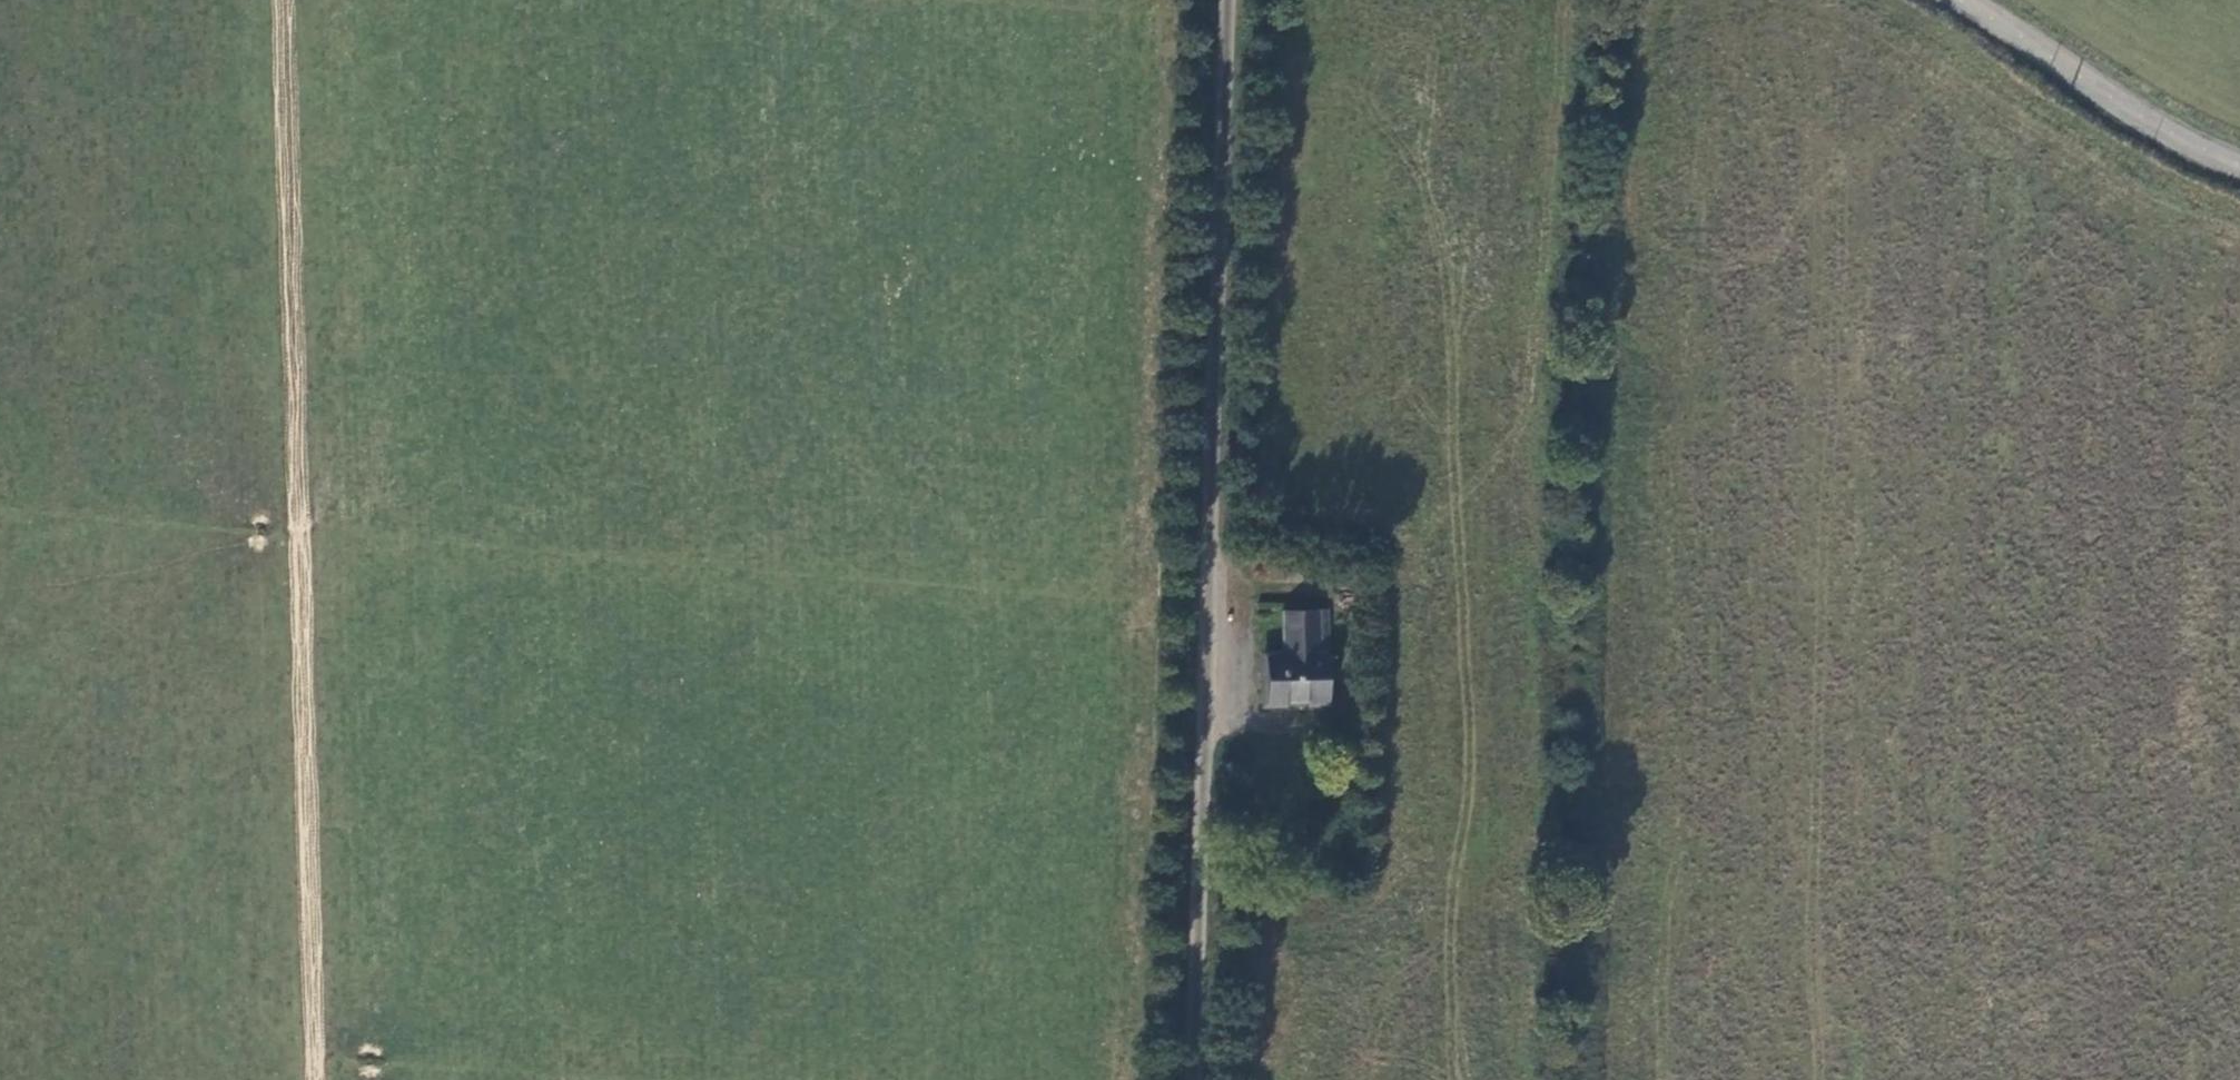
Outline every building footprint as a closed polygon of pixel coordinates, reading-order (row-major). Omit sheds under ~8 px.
[(1274,713),(1337,710),(1335,663),(1324,663),(1324,622),(1286,622),(1285,666),(1270,665),(1274,713)]
